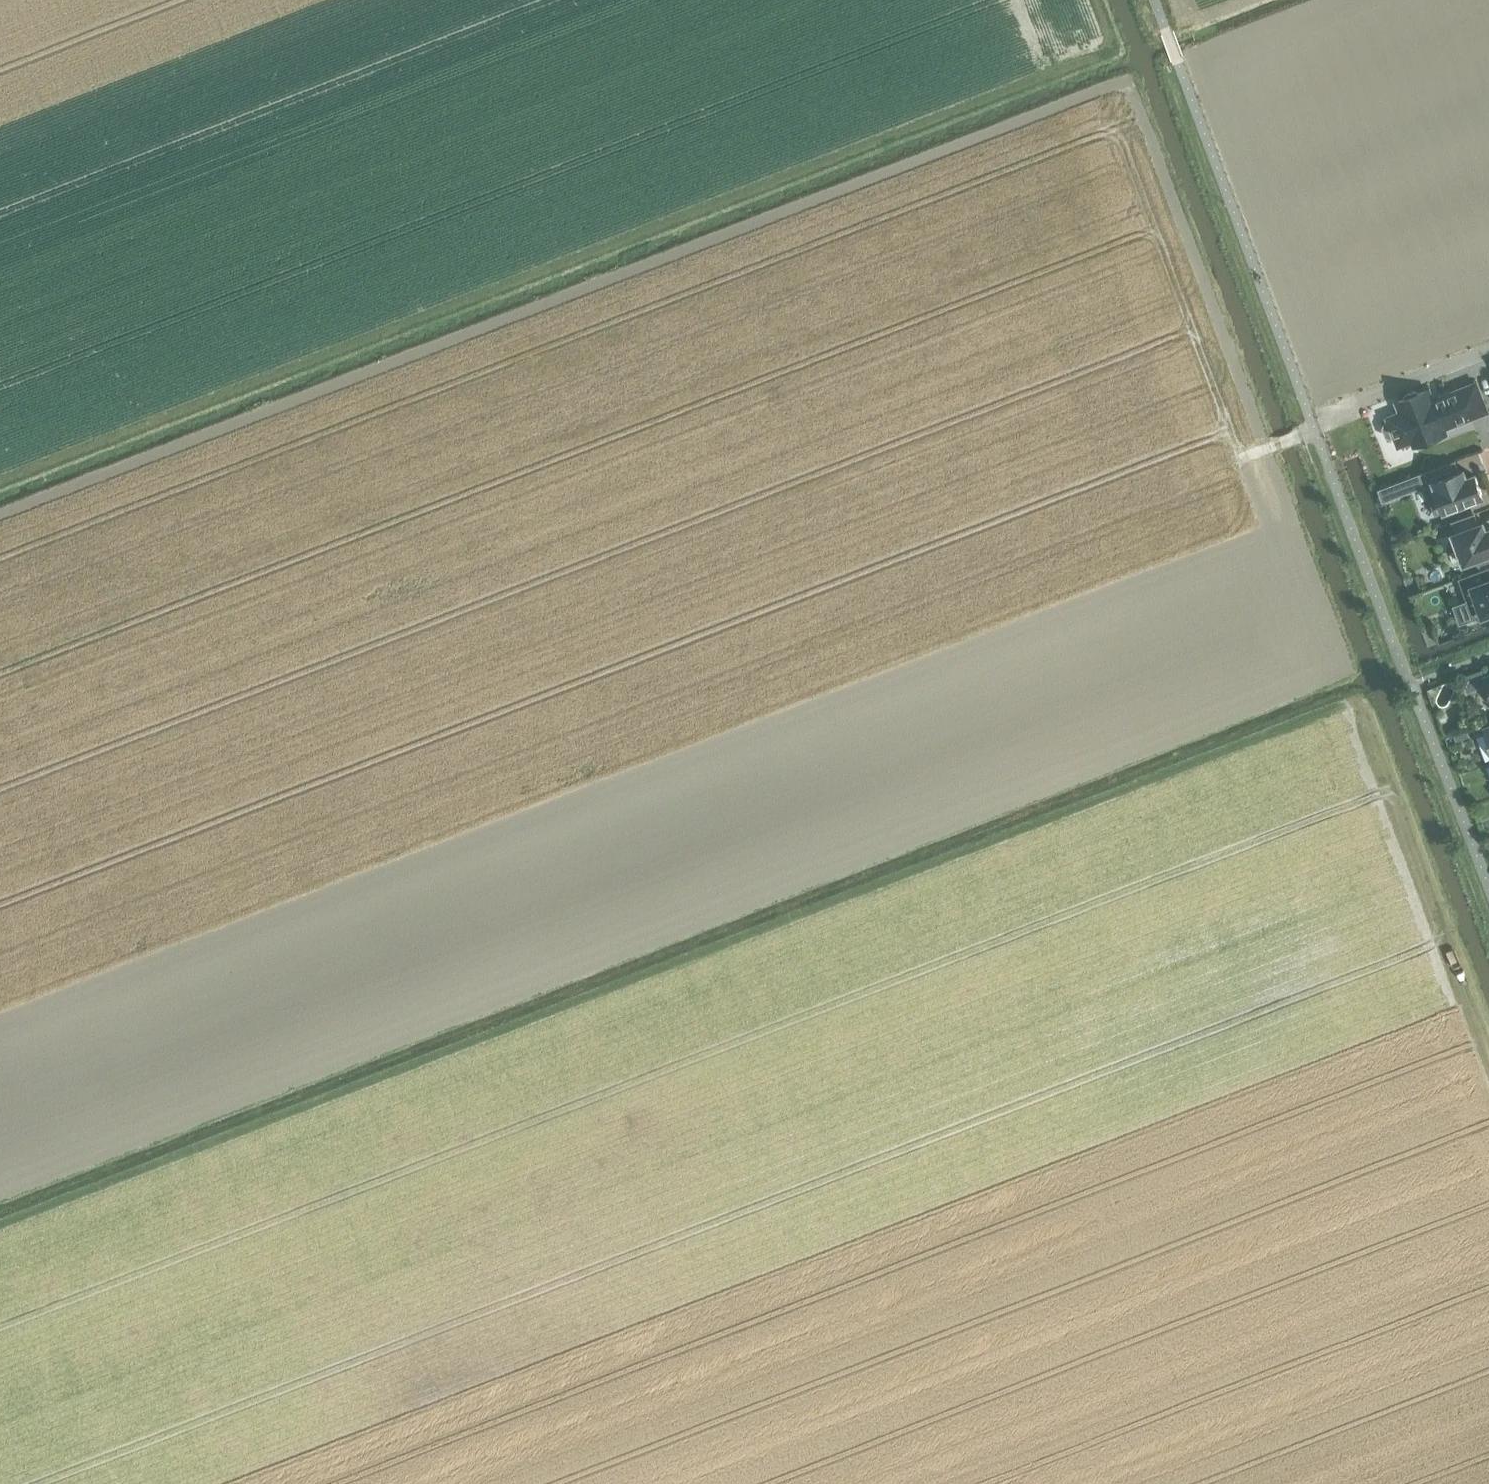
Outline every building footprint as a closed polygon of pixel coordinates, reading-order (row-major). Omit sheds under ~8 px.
[(1382,427),(1386,436),(1392,438),(1394,437),(1398,447),(1410,442),(1412,447),(1449,433),(1447,428),(1488,411),(1488,409),(1477,379),(1435,396),(1431,386),(1420,391),(1414,388),(1406,392),(1404,397),(1402,397),(1406,407),(1385,416),(1387,420),(1384,421),(1382,427)] [(1483,496),(1475,473),(1467,476),(1464,469),(1459,471),(1455,459),(1420,472),(1435,514),(1483,496)] [(1382,501),(1403,493),(1398,481),(1377,489),(1382,501)] [(1475,559),(1478,564),(1488,560),(1488,528),(1486,529),(1483,521),(1479,523),(1475,512),(1451,520),(1467,562),(1475,559)] [(1458,577),(1474,619),(1488,613),(1488,566),(1458,577)]
